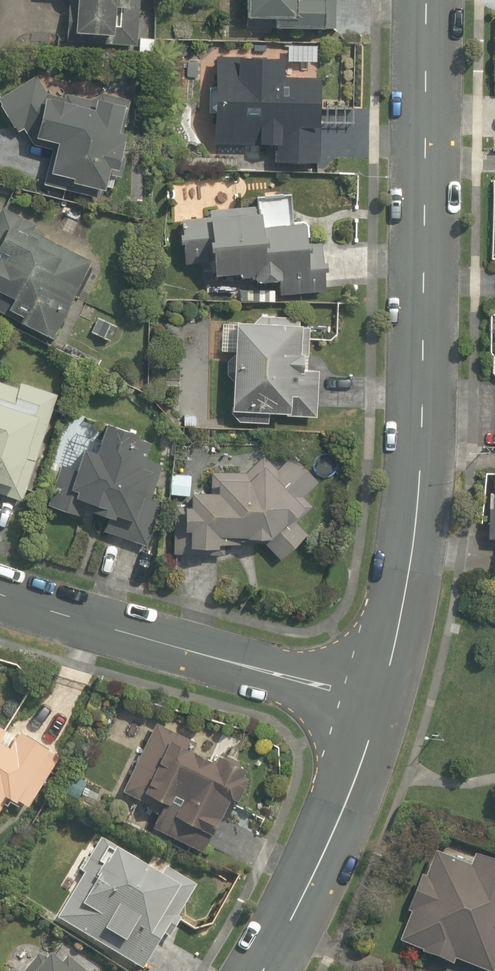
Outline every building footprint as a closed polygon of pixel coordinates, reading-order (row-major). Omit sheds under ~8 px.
[(68,37),(116,39),(117,12),(128,12),(129,0),(70,0),(68,37)] [(246,27),(282,28),(281,33),(331,35),(332,0),(247,0),(246,27)] [(291,63),(217,60),(213,149),(275,151),(275,170),(316,171),(319,85),(290,84),(291,63)] [(128,99),(50,77),(0,99),(0,103),(15,136),(24,133),(29,145),(48,149),(40,187),(101,201),(107,174),(120,177),(130,136),(120,134),(128,99)] [(259,214),(185,219),(178,220),(182,267),(215,265),(216,282),(256,279),(257,288),(275,287),(276,298),(327,295),(322,232),(294,234),(291,195),(258,198),(259,214)] [(240,313),(240,322),(233,426),(275,428),(275,419),(316,422),(319,373),(302,372),(306,317),(240,313)] [(24,498),(63,398),(22,382),(18,391),(0,384),(0,488),(24,498)] [(79,472),(67,467),(50,513),(145,547),(161,504),(151,501),(164,467),(145,460),(150,445),(108,430),(98,458),(86,454),(79,472)] [(169,497),(175,497),(173,559),(235,561),(235,542),(267,543),(282,562),(314,536),(301,520),(307,515),(306,458),(267,459),(266,444),(169,446),(169,497)] [(190,738),(158,722),(123,793),(162,813),(153,831),(214,862),(253,784),(184,749),(190,738)] [(10,803),(30,813),(59,755),(0,725),(0,822),(10,803)] [(416,835),(404,866),(427,875),(401,941),(422,949),(418,959),(449,970),(451,970),(453,964),(471,970),(492,970),(494,962),(494,865),(416,835)] [(103,842),(99,840),(77,879),(88,885),(60,933),(126,970),(146,970),(191,893),(103,842)] [(67,958),(57,970),(41,957),(29,970),(82,970),(67,958)]
